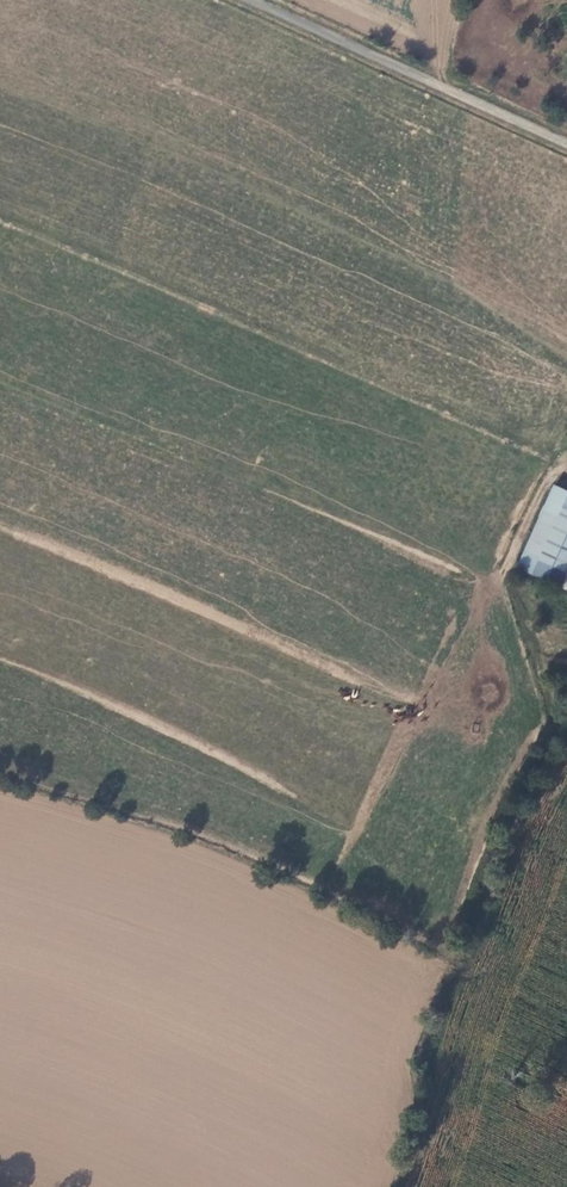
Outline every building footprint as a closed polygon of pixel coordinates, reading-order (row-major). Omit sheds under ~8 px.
[(554,483),(517,567),(566,588),(566,488),(554,483)]
